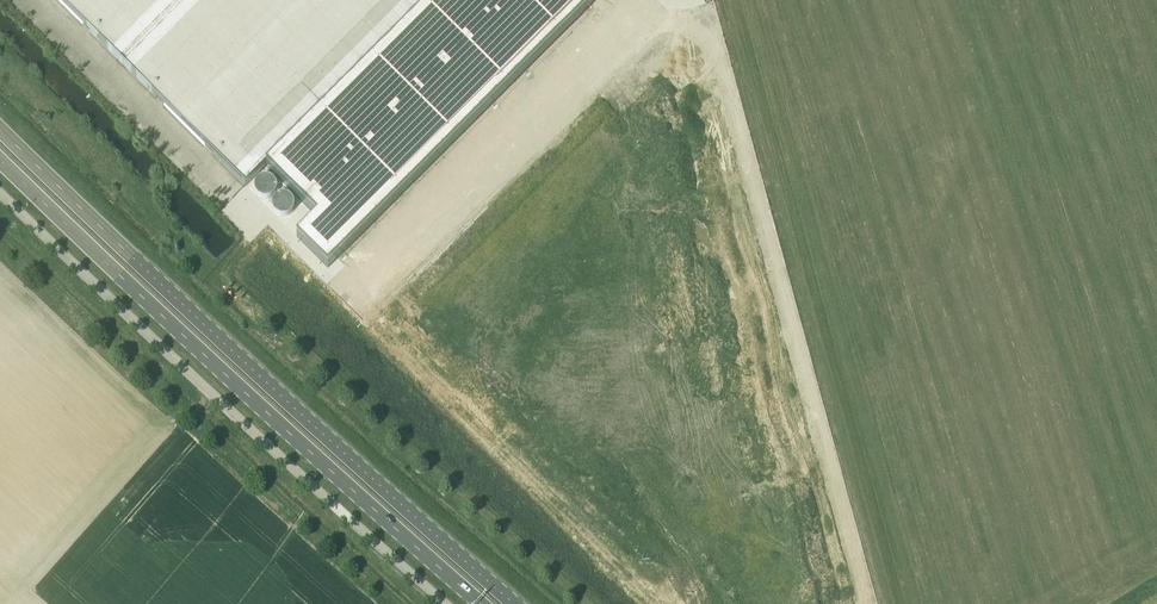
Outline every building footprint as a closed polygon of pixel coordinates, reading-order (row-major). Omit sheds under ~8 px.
[(434,0),(58,0),(246,187),(270,162),(434,0)] [(268,167),(319,217),(299,237),(332,271),(596,0),(434,0),(268,167)]
